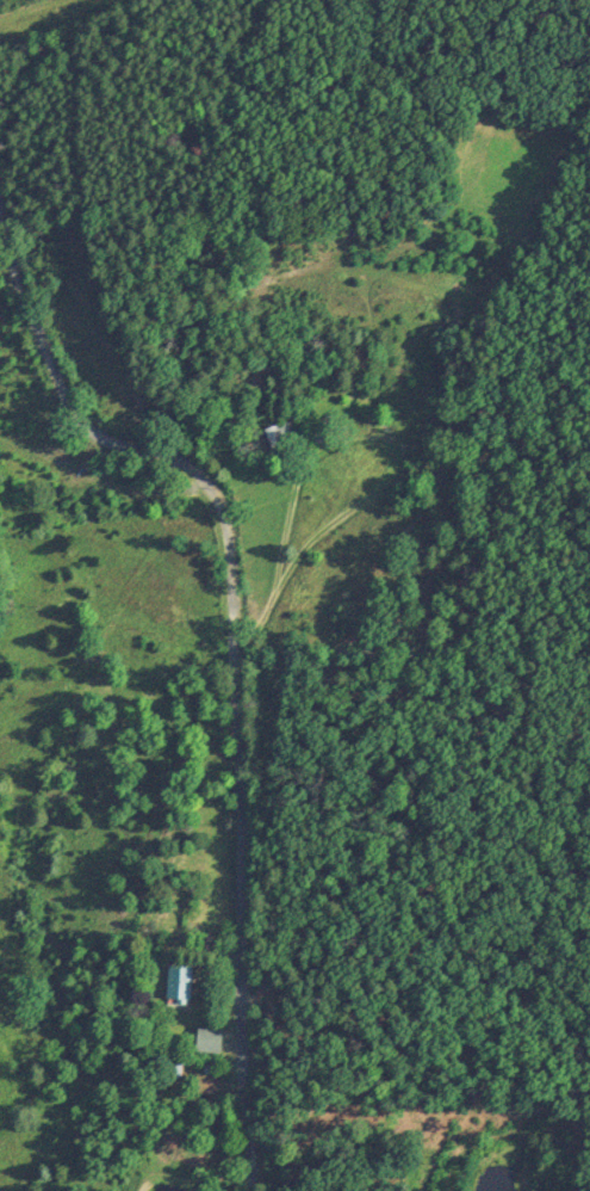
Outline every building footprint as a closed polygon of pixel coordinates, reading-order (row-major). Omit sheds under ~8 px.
[(275,449),(294,442),(286,423),(268,430),(275,449)] [(169,1005),(192,1005),(192,966),(169,966),(169,1005)] [(224,1029),(199,1029),(199,1053),(224,1053),(224,1029)]
